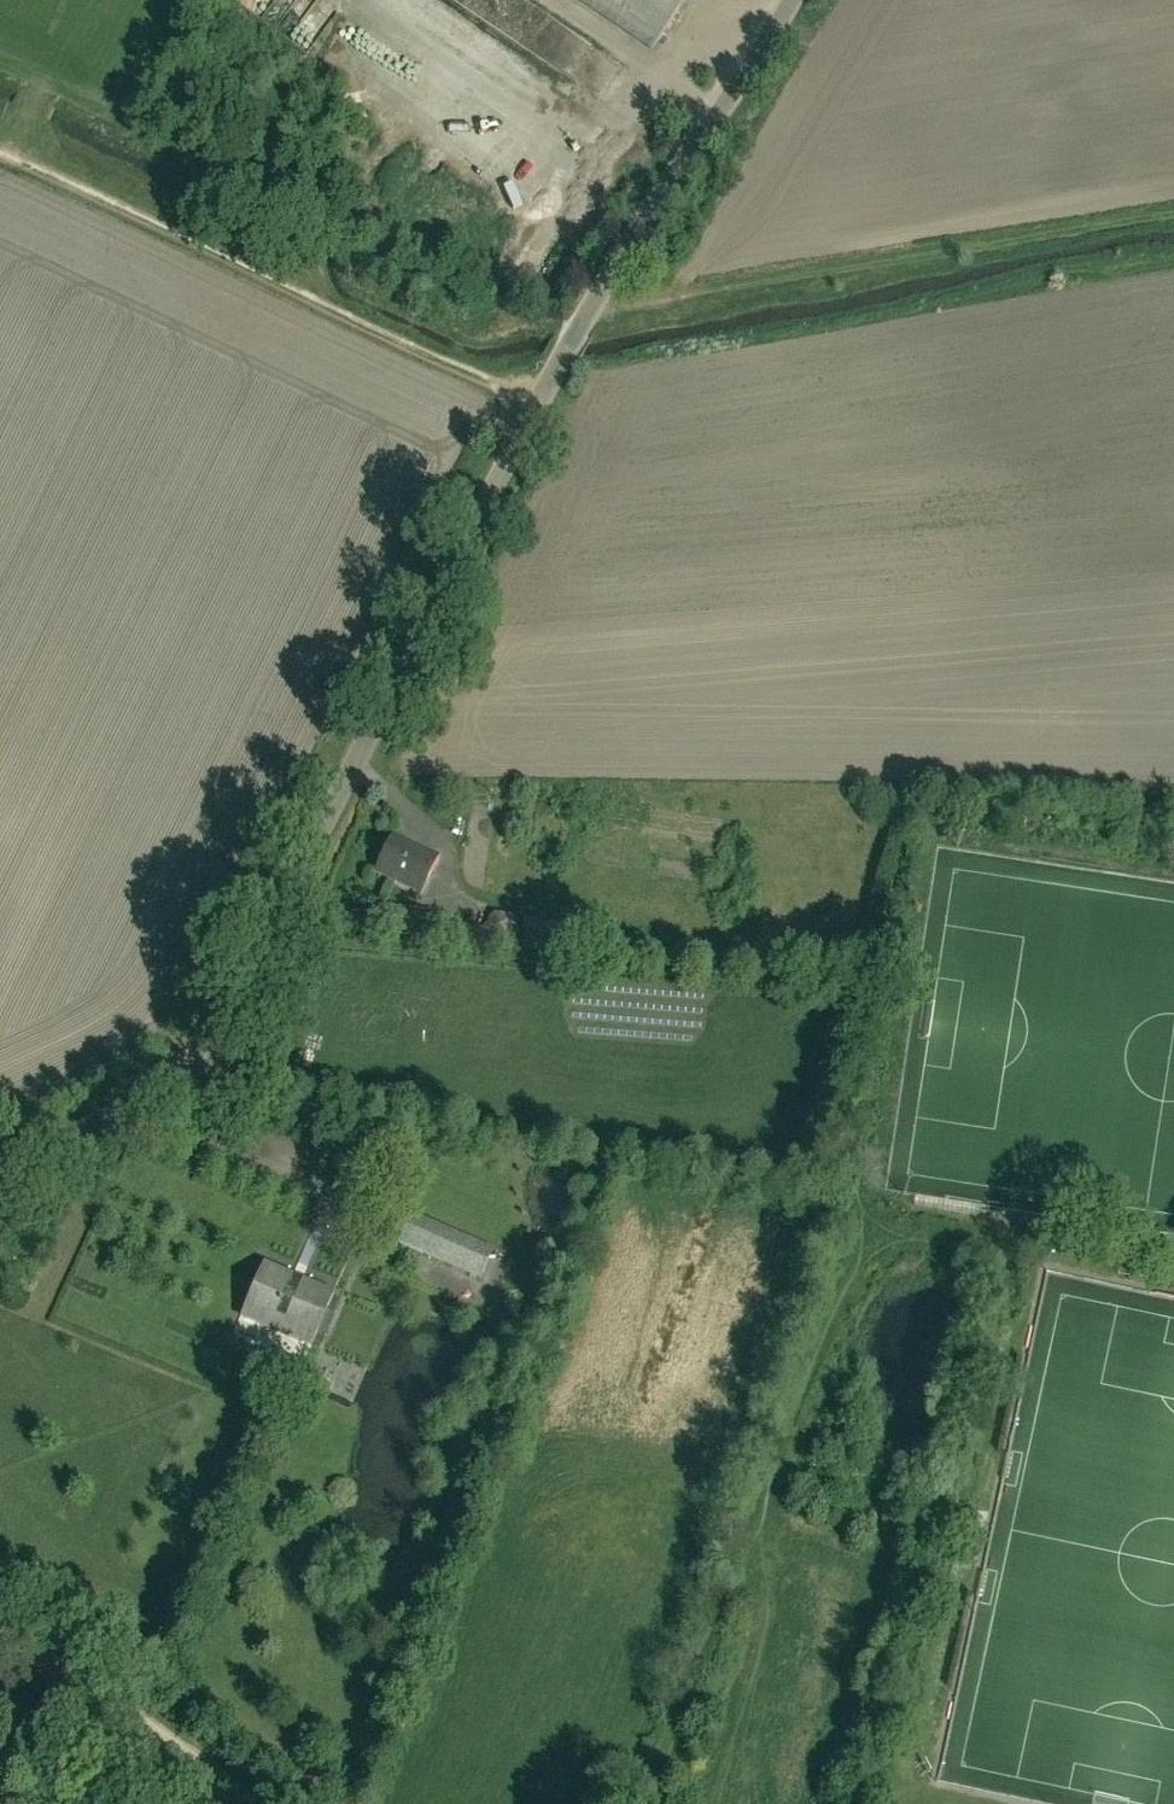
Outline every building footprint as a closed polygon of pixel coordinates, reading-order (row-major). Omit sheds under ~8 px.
[(581,1),(651,49),(685,0),(579,0),(581,1)] [(420,892),(437,855),(393,834),(376,870),(420,892)] [(706,1001),(687,1004),(690,1026),(710,1023),(706,1001)] [(411,1212),(398,1241),(479,1277),(492,1248),(411,1212)] [(240,1319),(309,1348),(332,1293),(263,1263),(240,1319)]
